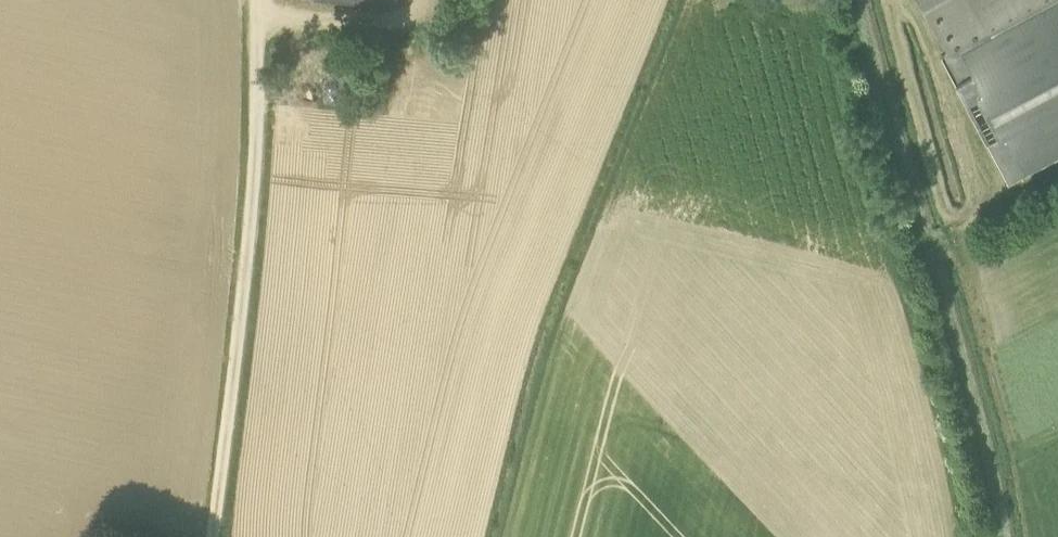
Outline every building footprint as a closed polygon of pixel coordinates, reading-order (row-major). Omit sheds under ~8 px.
[(951,53),(962,46),(1049,0),(922,0),(951,53)] [(962,46),(979,79),(1029,173),(1057,158),(1057,0),(1049,0),(962,46)]
